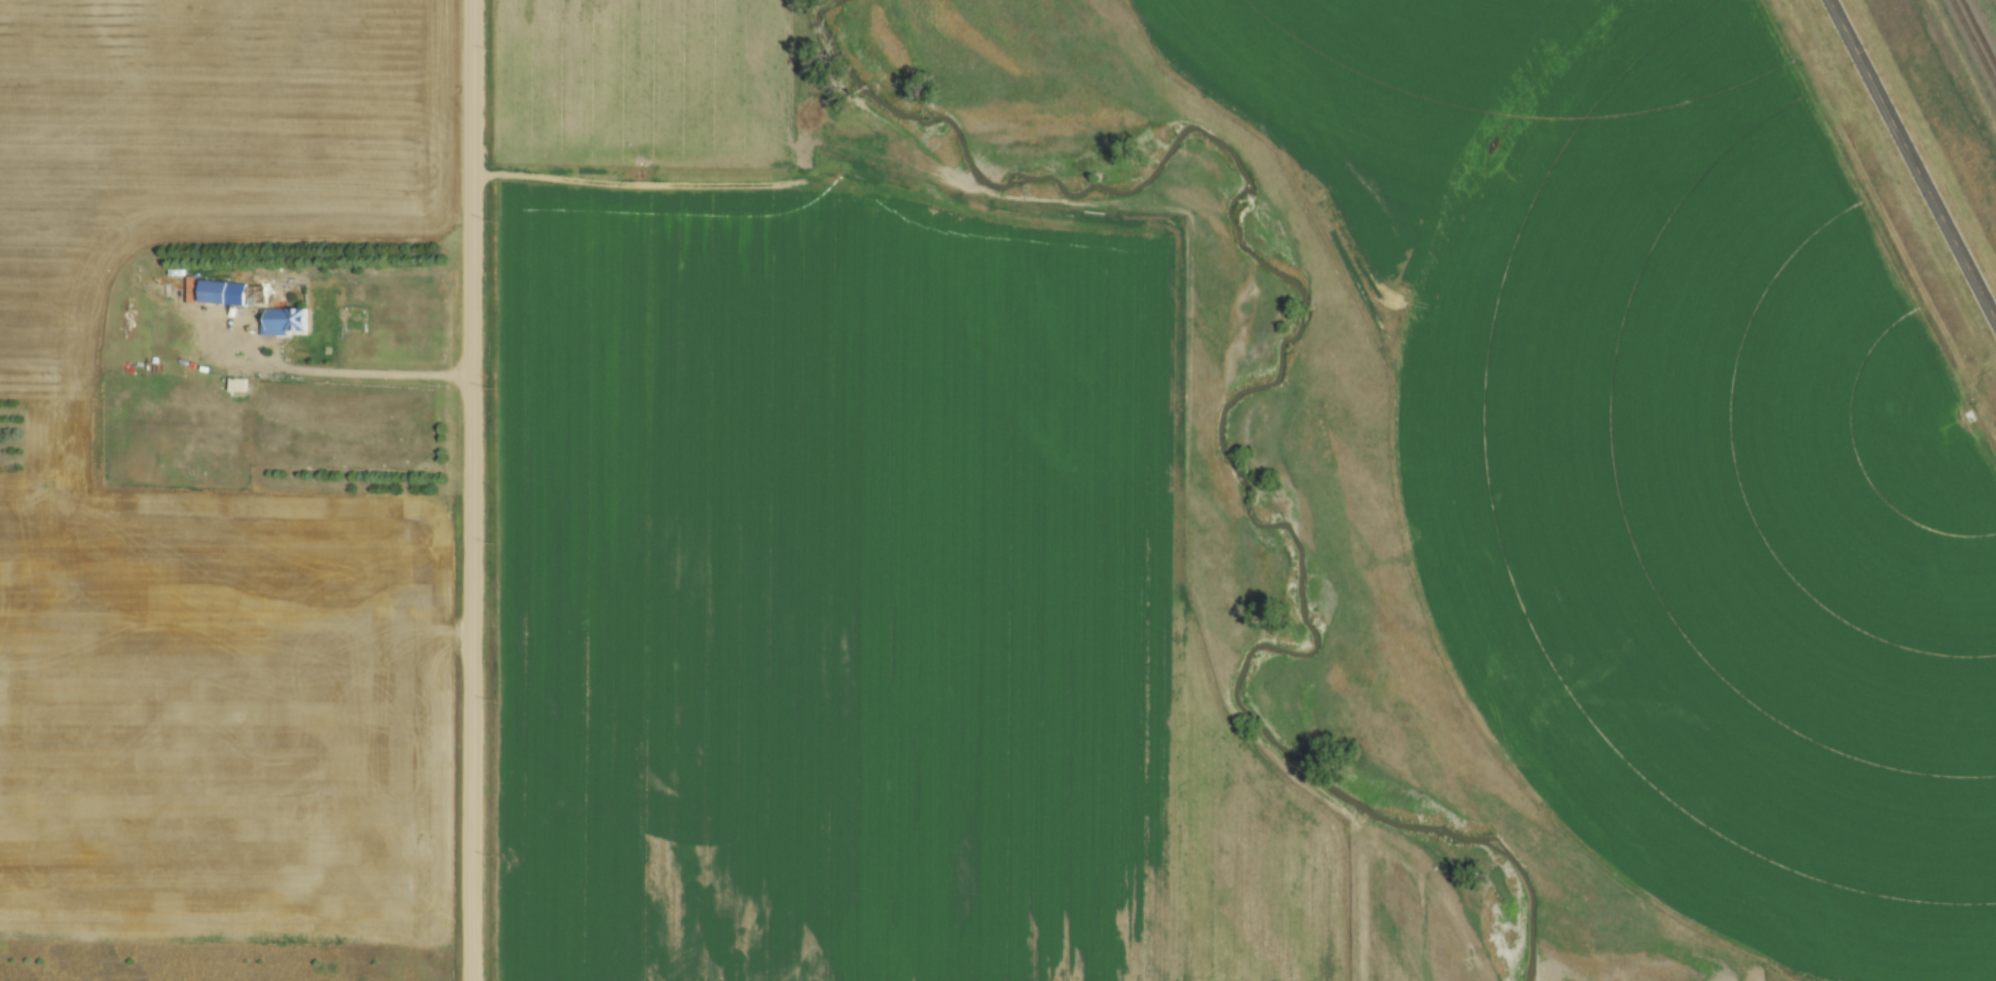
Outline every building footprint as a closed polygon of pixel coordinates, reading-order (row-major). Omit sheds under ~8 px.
[(229,282),(227,302),(200,300),(202,280),(229,282)] [(246,285),(247,302),(269,300),(268,284),(246,285)] [(308,307),(309,328),(289,329),(289,334),(263,334),(262,308),(308,307)] [(250,377),(249,390),(231,390),(231,377),(250,377)]
